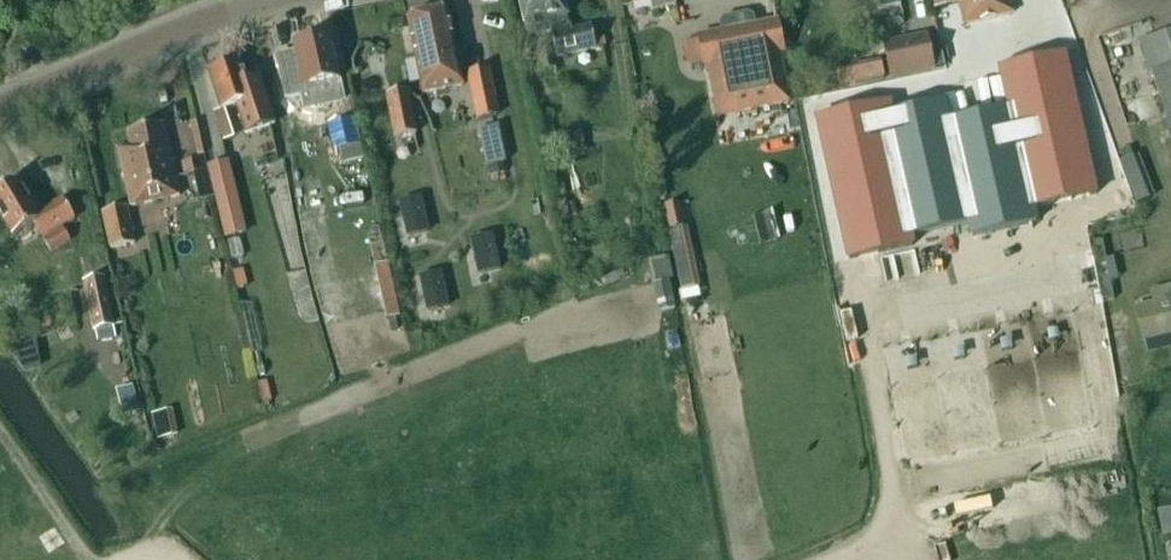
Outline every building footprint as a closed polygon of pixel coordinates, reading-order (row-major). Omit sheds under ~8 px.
[(564,0),(518,0),(524,27),(525,27),(527,37),(554,31),(555,35),(552,35),(557,58),(594,49),(589,27),(564,33),(563,29),(569,28),(568,22),(569,22),(564,0)] [(632,6),(650,2),(652,13),(676,8),(674,0),(630,0),(632,6)] [(872,11),(901,6),(900,0),(870,0),(872,11)] [(937,9),(958,4),(963,26),(1014,15),(1011,0),(935,0),(937,9)] [(0,4),(0,20),(1,23),(9,20),(1,3),(0,4)] [(463,86),(447,11),(407,20),(423,95),(463,86)] [(723,33),(698,38),(704,69),(707,68),(717,119),(793,104),(783,53),(784,53),(778,22),(753,27),(752,19),(747,16),(724,21),(721,25),(723,33)] [(1138,43),(1149,78),(1152,77),(1170,134),(1170,33),(1138,43)] [(936,70),(928,34),(883,44),(891,80),(936,70)] [(338,84),(329,38),(295,45),(305,91),(322,87),(326,107),(342,104),(338,84)] [(543,70),(555,68),(551,49),(539,51),(543,70)] [(880,106),(818,120),(850,261),(912,247),(910,238),(970,224),(973,238),(1035,224),(1032,210),(1093,196),(1062,57),(999,71),(1008,110),(948,124),(944,104),(883,118),(880,106)] [(246,83),(239,62),(208,72),(221,111),(236,106),(246,135),(274,126),(259,79),(246,83)] [(881,63),(839,72),(842,88),(855,85),(883,79),(884,79),(881,63)] [(496,117),(486,70),(467,75),(477,121),(496,117)] [(386,95),(394,139),(416,135),(407,91),(386,95)] [(364,159),(355,120),(327,126),(333,152),(338,150),(341,164),(364,159)] [(128,132),(131,147),(118,150),(131,208),(180,197),(163,124),(128,132)] [(482,129),(484,164),(502,163),(500,128),(482,129)] [(1129,149),(1117,153),(1121,163),(1133,159),(1129,149)] [(182,164),(185,176),(203,172),(201,160),(182,164)] [(227,164),(208,169),(225,239),(244,234),(227,164)] [(207,172),(193,175),(199,201),(213,198),(207,172)] [(75,220),(63,200),(40,214),(29,197),(27,198),(17,181),(0,191),(0,216),(13,237),(34,225),(42,239),(75,220)] [(400,201),(406,237),(428,234),(423,197),(400,201)] [(670,231),(667,232),(681,291),(699,287),(680,204),(665,208),(670,231)] [(134,245),(126,208),(102,213),(111,250),(134,245)] [(70,242),(63,230),(43,241),(51,254),(70,242)] [(472,237),(477,274),(499,271),(495,235),(472,237)] [(656,282),(672,279),(669,262),(653,265),(656,282)] [(243,271),(232,273),(236,290),(246,288),(243,271)] [(444,273),(420,275),(424,312),(448,310),(444,273)] [(103,279),(84,284),(95,331),(96,331),(98,343),(115,339),(112,327),(114,327),(103,279)] [(1153,305),(1134,310),(1143,342),(1170,335),(1170,286),(1149,291),(1153,305)] [(131,389),(118,392),(124,416),(137,413),(131,389)] [(173,435),(170,411),(154,413),(157,437),(173,435)] [(1157,514),(1162,540),(1170,538),(1170,512),(1157,514)]
